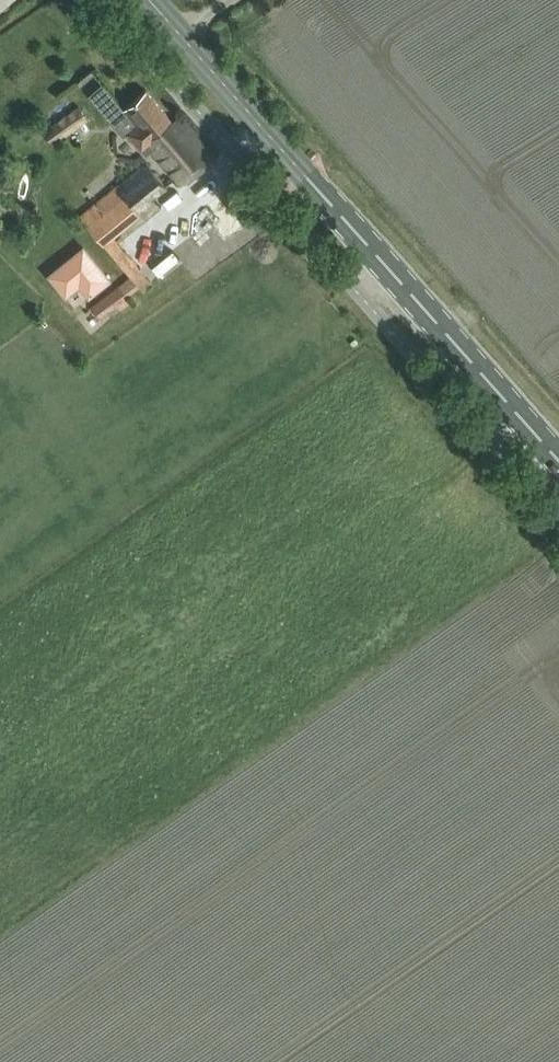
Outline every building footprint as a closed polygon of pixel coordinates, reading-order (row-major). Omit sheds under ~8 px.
[(15,0),(0,0),(0,12),(15,0)] [(136,123),(125,132),(145,155),(150,150),(181,185),(214,157),(187,125),(181,130),(147,90),(125,109),(136,123)] [(60,138),(88,119),(78,105),(51,124),(60,138)] [(145,161),(80,214),(103,243),(139,213),(146,221),(161,208),(152,197),(166,186),(145,161)] [(85,247),(49,275),(64,294),(78,283),(88,295),(110,278),(85,247)]
